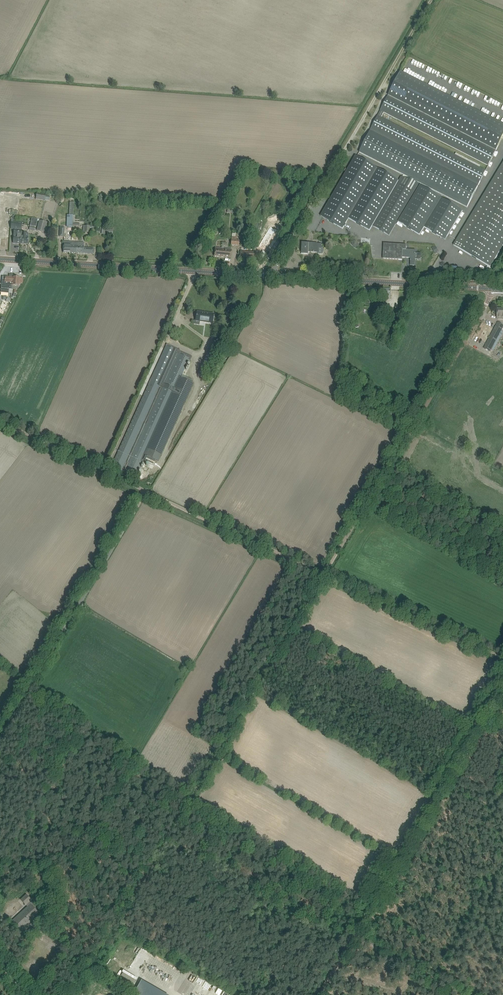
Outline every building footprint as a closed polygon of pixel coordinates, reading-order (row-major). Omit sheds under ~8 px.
[(502,137),(502,124),(401,71),(388,95),(496,150),(502,137)] [(496,151),(392,99),(388,96),(381,111),(378,116),(371,130),(479,185),(486,171),(381,118),(384,113),(488,165),(496,151)] [(419,183),(467,207),(478,186),(370,131),(360,152),(404,175),(419,183)] [(347,172),(321,216),(343,229),(349,218),(370,230),(399,180),(356,155),(348,170),(347,172)] [(402,177),(373,226),(389,235),(419,184),(402,177)] [(460,249),(490,267),(502,246),(502,178),(460,249)] [(424,227),(445,240),(462,211),(420,186),(398,222),(420,235),(424,227)] [(36,199),(45,201),(46,194),(37,192),(36,199)] [(40,221),(37,231),(44,232),(46,223),(40,221)] [(14,223),(11,223),(11,228),(15,228),(14,243),(20,244),(21,232),(21,225),(18,225),(18,223),(14,223)] [(270,226),(258,246),(264,250),(276,230),(270,226)] [(21,232),(20,244),(28,244),(28,239),(28,235),(28,232),(21,232)] [(64,242),(63,248),(63,253),(72,253),(72,242),(64,242)] [(84,243),(72,242),(72,253),(94,254),(94,249),(84,248),(84,243)] [(309,244),(302,243),(302,253),(309,254),(309,251),(311,251),(311,252),(319,253),(319,248),(321,248),(321,245),(317,244),(312,244),(309,244)] [(403,249),(406,249),(407,245),(384,244),(383,259),(402,260),(402,257),(403,249)] [(226,249),(222,248),(218,248),(217,250),(215,249),(214,256),(231,258),(231,251),(232,249),(226,249)] [(415,260),(415,251),(406,250),(406,249),(403,249),(402,257),(411,258),(410,265),(414,265),(415,260)] [(1,289),(1,293),(9,293),(9,289),(12,290),(12,289),(12,286),(19,286),(19,283),(20,278),(15,277),(13,277),(13,276),(13,275),(9,275),(9,277),(5,277),(2,277),(2,280),(1,289)] [(213,323),(213,319),(214,314),(197,312),(196,321),(213,323)] [(502,329),(496,325),(496,326),(496,327),(495,330),(494,329),(484,348),(490,352),(502,329)] [(194,384),(181,378),(190,359),(187,358),(189,355),(180,351),(179,352),(166,346),(145,394),(114,462),(112,466),(136,477),(138,473),(144,461),(156,467),(194,384)] [(28,907),(13,921),(22,930),(39,914),(36,911),(39,908),(27,895),(21,900),(26,905),(28,907)] [(147,975),(155,961),(149,958),(141,972),(147,975)] [(141,978),(133,992),(138,994),(169,994),(141,978)]
